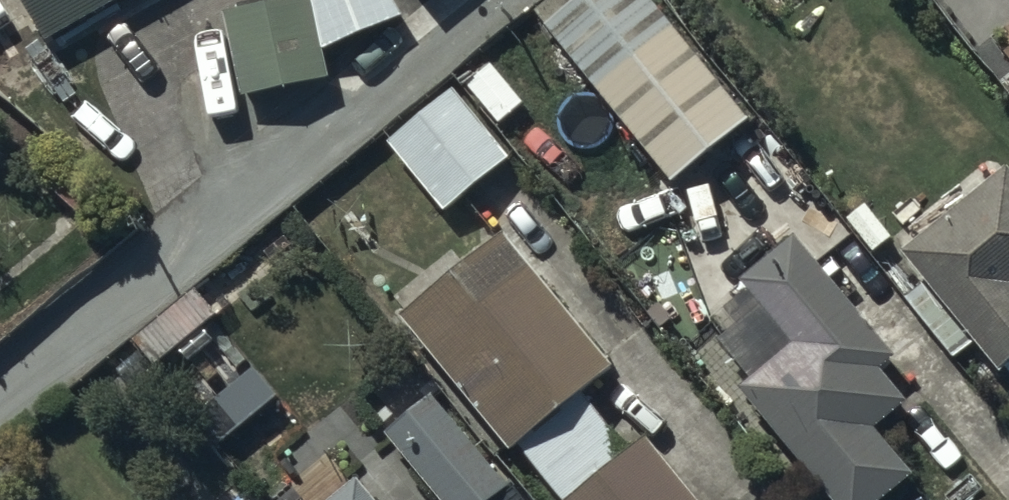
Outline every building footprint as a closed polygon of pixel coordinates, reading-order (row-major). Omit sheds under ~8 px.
[(42,42),(122,0),(20,0),(42,42)] [(234,85),(320,71),(308,0),(220,0),(234,85)] [(321,27),(395,0),(315,0),(321,27)] [(531,7),(599,93),(581,107),(617,152),(634,139),(668,183),(749,119),(655,0),(541,0),(531,7)] [(491,61),(464,84),(497,123),(524,101),(491,61)] [(451,87),(384,141),(443,214),(510,161),(451,87)] [(899,251),(998,374),(1008,365),(1008,173),(1004,166),(899,251)] [(398,316),(509,453),(516,447),(559,499),(695,499),(643,437),(627,450),(580,392),(612,365),(502,230),(462,262),(450,248),(392,295),(405,311),(398,316)] [(735,387),(826,499),(881,499),(912,475),(873,427),(905,402),(878,368),(893,356),(794,233),(736,280),(788,344),(735,387)] [(195,287),(129,339),(152,368),(218,316),(195,287)] [(248,358),(186,407),(217,446),(279,397),(248,358)] [(381,433),(437,499),(490,499),(505,487),(429,394),(381,433)] [(323,499),(370,499),(352,477),(323,499)] [(250,489),(236,499),(259,499),(250,489)]
